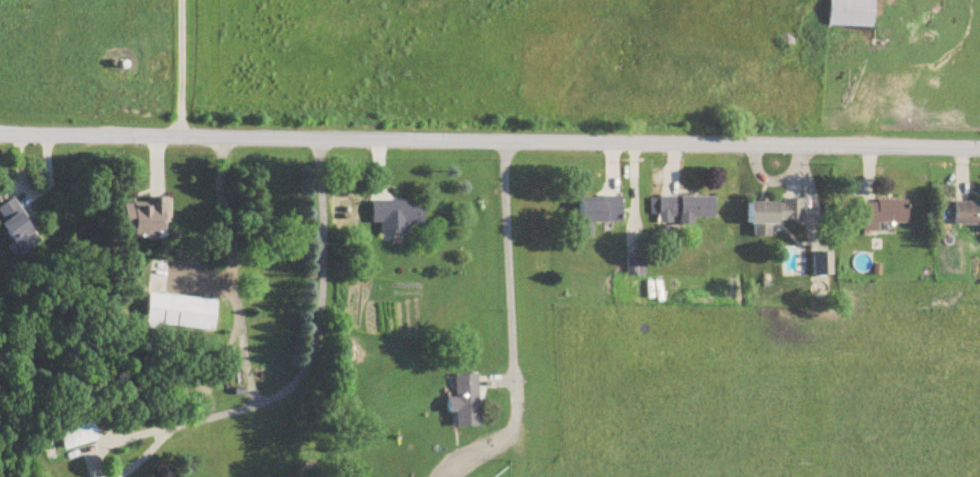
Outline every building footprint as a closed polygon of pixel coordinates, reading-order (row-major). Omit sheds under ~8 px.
[(829,27),(874,28),(874,0),(829,0),(829,27)] [(123,203),(123,236),(169,236),(169,197),(146,197),(146,203),(123,203)] [(603,204),(579,204),(579,224),(622,224),(621,197),(603,198),(603,204)] [(694,219),(716,219),(716,198),(652,198),(652,216),(659,216),(659,225),(679,225),(679,227),(694,227),(694,219)] [(22,254),(40,243),(14,199),(0,207),(0,218),(22,254)] [(409,225),(423,225),(423,202),(371,202),(371,223),(380,223),(380,236),(409,236),(409,225)] [(907,202),(863,202),(863,224),(907,224),(907,202)] [(771,238),(771,223),(803,224),(803,203),(749,203),(749,227),(755,227),(755,238),(771,238)] [(979,225),(979,203),(954,203),(954,225),(979,225)] [(831,256),(815,256),(815,276),(831,276),(831,256)] [(628,260),(628,276),(644,276),(644,260),(628,260)] [(146,324),(213,331),(216,301),(149,293),(146,324)] [(477,375),(454,375),(454,397),(447,397),(448,413),(455,413),(455,426),(478,426),(477,375)] [(96,441),(90,416),(55,425),(62,450),(96,441)]
